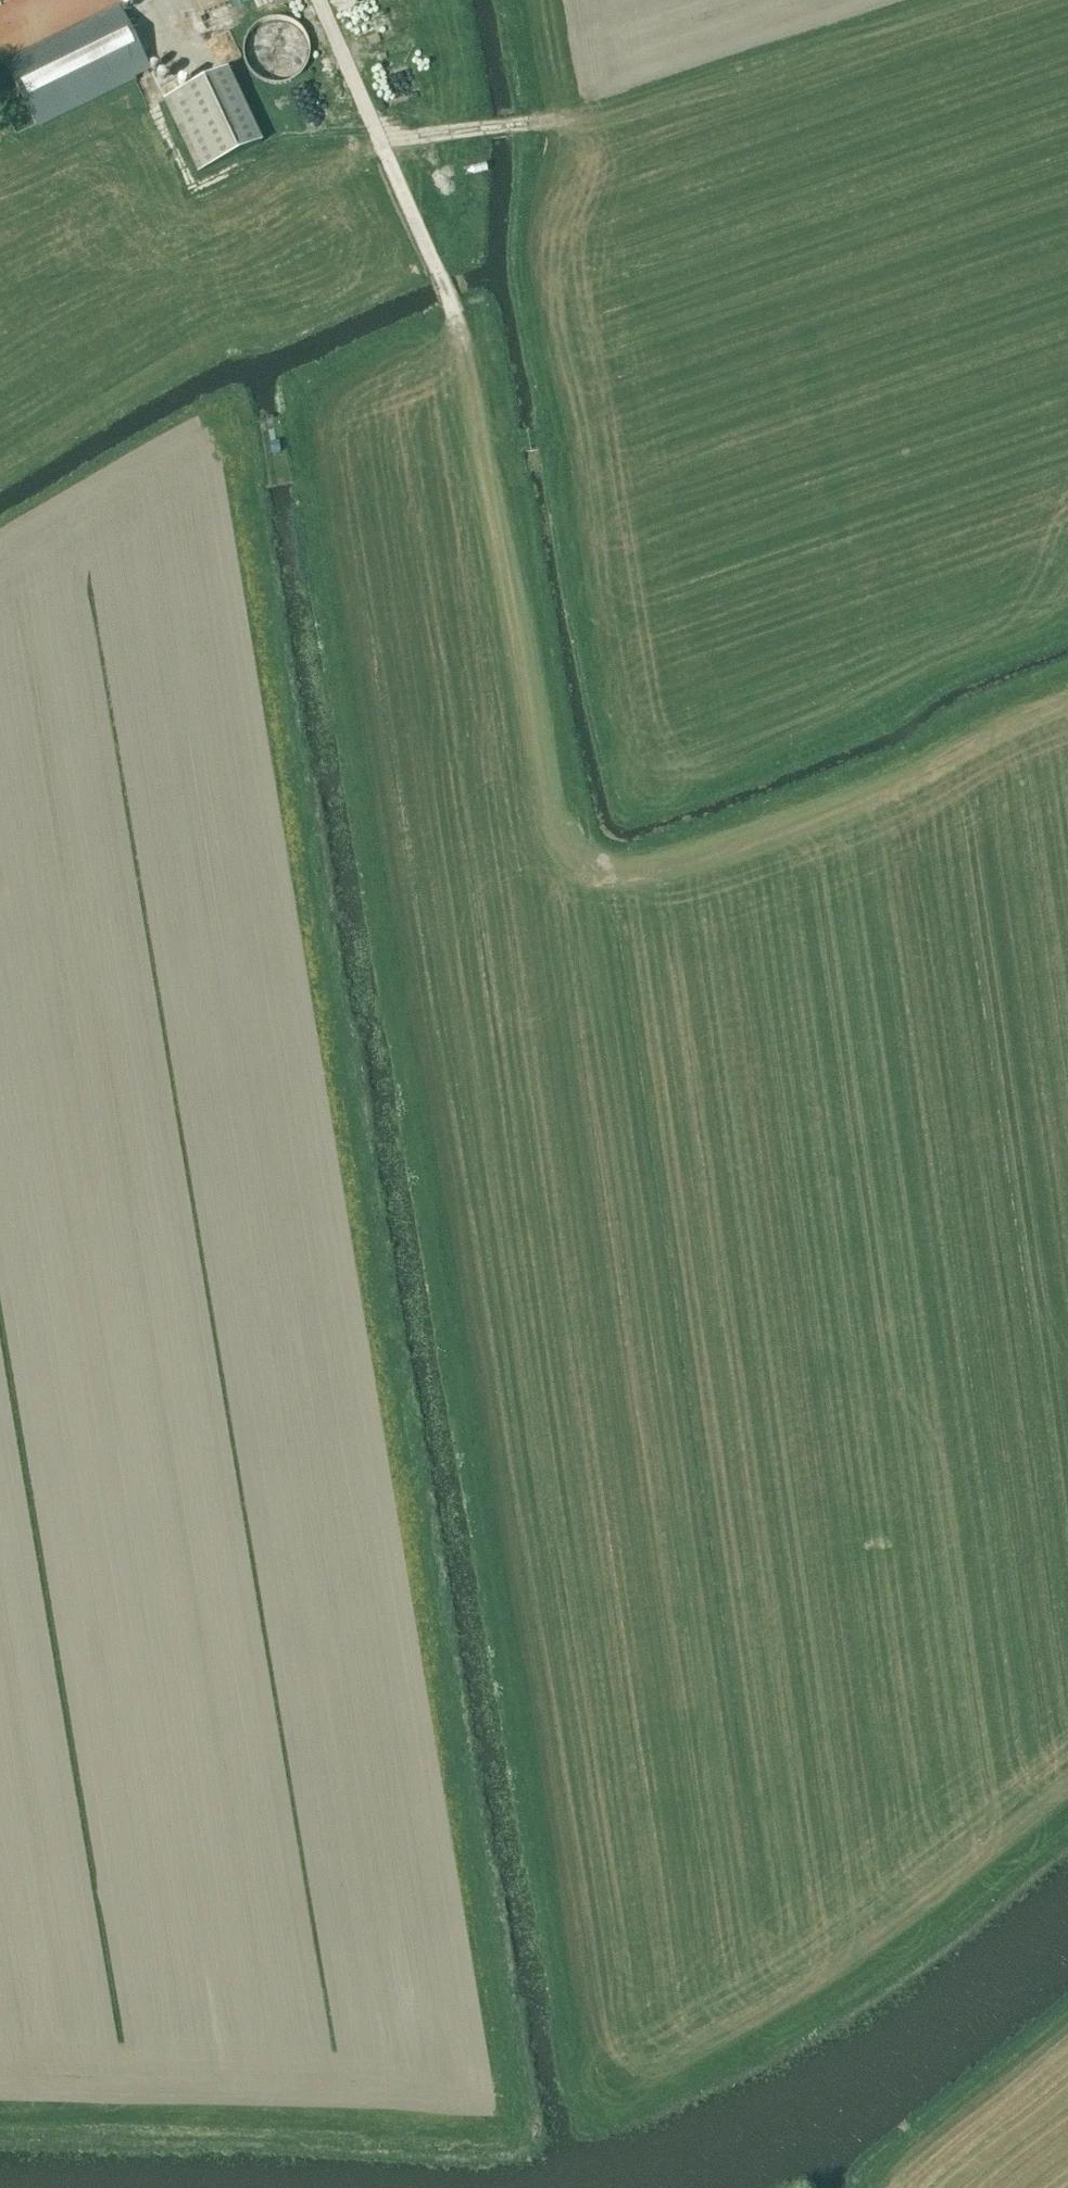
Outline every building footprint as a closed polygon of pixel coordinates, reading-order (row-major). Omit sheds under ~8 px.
[(4,63),(6,62),(37,125),(150,69),(119,6),(126,3),(124,0),(0,0),(0,56),(4,63)] [(204,10),(227,0),(199,0),(204,10)] [(307,71),(309,18),(262,16),(260,70),(307,71)] [(199,174),(262,144),(228,72),(165,102),(199,174)]
